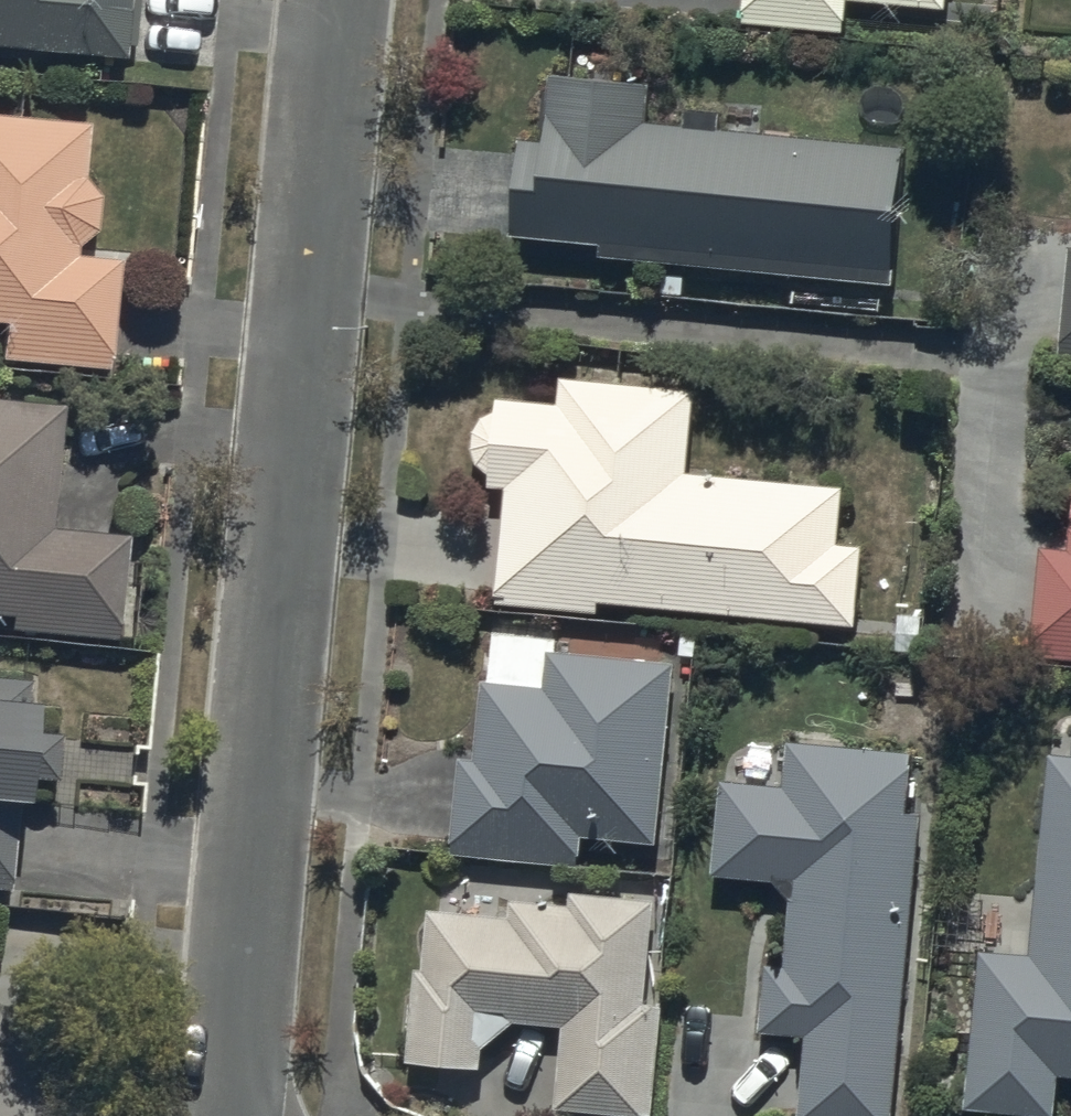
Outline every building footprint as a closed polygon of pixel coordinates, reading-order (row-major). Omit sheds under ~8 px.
[(117,54),(122,0),(0,0),(0,42),(117,54)] [(740,16),(841,26),(844,0),(742,0),(740,16)] [(601,236),(600,246),(891,275),(905,140),(757,126),(759,107),(685,100),(683,117),(642,113),(647,63),(549,54),(541,131),(517,129),(508,227),(601,236)] [(73,239),(93,225),(97,189),(80,168),(84,120),(0,112),(0,319),(5,319),(0,365),(100,375),(112,249),(72,245),(73,239)] [(1069,240),(1059,349),(1070,350),(1070,241),(1069,240)] [(597,606),(599,593),(853,618),(861,541),(836,538),(842,480),(687,465),(695,387),(562,374),(560,396),(496,390),(494,404),(492,405),(490,406),(488,407),(486,408),(485,409),(483,411),(481,412),(480,414),(478,415),(477,417),(476,419),(475,421),(474,423),(473,425),(473,427),(472,429),(472,432),(472,434),(472,436),(472,438),(472,440),(472,443),(473,445),(474,447),(474,449),(475,451),(477,453),(478,455),(479,456),(481,458),(482,460),(484,461),(486,462),(487,464),(489,465),(488,479),(503,480),(492,596),(597,606)] [(9,609),(7,623),(115,633),(124,532),(48,525),(59,400),(0,394),(0,609),(9,609)] [(1068,540),(1042,537),(1031,648),(1070,652),(1070,514),(1068,540)] [(448,848),(577,862),(580,831),(652,838),(670,661),(553,649),(555,633),(489,627),(476,752),(458,750),(448,848)] [(8,885),(19,769),(49,772),(53,730),(24,727),(28,675),(0,673),(0,885),(8,885)] [(911,806),(905,806),(909,744),(787,735),(783,778),(722,774),(715,869),(790,875),(784,954),(767,952),(761,1024),(802,1027),(796,1113),(838,1115),(888,1115),(911,806)] [(1044,750),(1031,950),(973,946),(963,1097),(1058,1103),(1060,1070),(1070,1070),(1070,752),(1044,750)] [(514,1014),(561,1019),(553,1100),(649,1110),(661,998),(645,996),(655,894),(570,886),(569,898),(509,892),(507,910),(427,903),(422,961),(413,960),(404,1054),(479,1061),(481,1042),(514,1014)]
